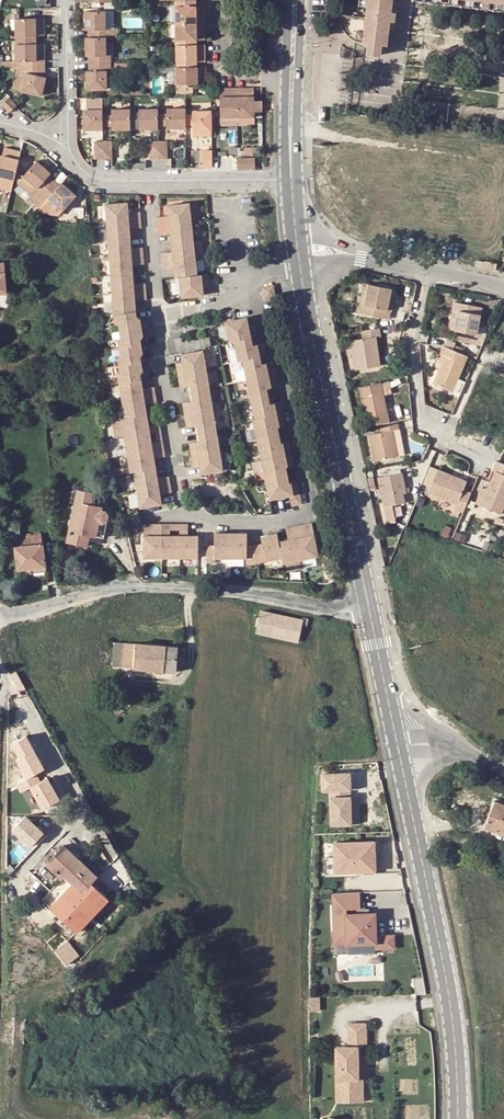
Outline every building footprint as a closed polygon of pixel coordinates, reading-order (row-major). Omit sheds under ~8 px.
[(394,19),(389,18),(390,11),(395,11),(396,0),(371,0),(371,6),(369,16),(338,12),(338,18),(341,25),(343,27),(345,30),(348,32),(350,35),(353,37),(356,38),(359,40),(362,42),(365,43),(366,43),(371,44),(383,45),(391,46),(394,19)] [(492,0),(419,0),(503,10),(503,1),(492,0)] [(194,6),(174,6),(175,22),(203,22),(203,5),(194,6)] [(85,9),(86,29),(89,29),(92,29),(92,36),(106,36),(111,36),(111,28),(106,28),(105,9),(85,9)] [(390,11),(389,18),(394,19),(399,19),(400,12),(395,11),(390,11)] [(44,35),(44,18),(15,18),(15,35),(44,35)] [(175,22),(175,39),(195,38),(204,38),(203,22),(175,22)] [(89,36),(88,36),(86,37),(86,55),(89,55),(93,55),(93,63),(112,62),(112,54),(107,55),(106,36),(92,36),(89,36)] [(38,60),(45,59),(44,43),(16,43),(17,60),(38,60)] [(175,61),(195,61),(204,61),(204,43),(195,43),(175,44),(175,61)] [(383,45),(371,44),(370,54),(382,55),(383,45)] [(28,68),(27,72),(44,76),(45,59),(38,60),(38,68),(28,68)] [(12,69),(16,69),(28,68),(38,68),(38,60),(17,60),(0,61),(0,65),(11,65),(12,69)] [(94,72),(90,72),(86,72),(87,90),(107,90),(107,71),(112,71),(112,62),(93,63),(94,72)] [(205,84),(204,66),(195,66),(176,66),(176,84),(192,84),(205,84)] [(12,88),(23,91),(27,72),(28,68),(16,69),(12,88)] [(44,76),(27,72),(23,91),(42,96),(46,77),(44,76)] [(253,111),(253,98),(253,87),(220,88),(220,120),(236,120),(236,127),(254,127),(253,111)] [(103,116),(103,97),(86,97),(86,111),(84,111),(84,132),(103,131),(103,125),(103,116)] [(15,106),(8,99),(2,105),(10,112),(15,106)] [(166,115),(166,124),(167,130),(185,129),(184,125),(184,116),(184,109),(166,110),(166,115)] [(112,115),(112,125),(112,131),(131,130),(131,125),(131,116),(131,110),(112,111),(112,115)] [(158,110),(138,110),(138,116),(138,124),(139,130),(158,129),(158,124),(158,115),(158,110)] [(191,111),(191,116),(191,126),(191,131),(210,131),(210,111),(191,111)] [(112,125),(112,115),(103,116),(103,125),(112,125)] [(149,142),(150,160),(159,160),(159,142),(149,142)] [(159,142),(159,160),(167,160),(167,142),(159,142)] [(104,144),(104,160),(113,160),(113,143),(104,144)] [(96,144),(96,160),(104,160),(104,144),(96,144)] [(5,147),(2,157),(0,167),(0,185),(13,188),(22,151),(5,147)] [(211,150),(202,150),(202,167),(211,167),(211,156),(211,150)] [(236,158),(237,166),(242,166),(242,170),(254,169),(254,158),(236,158)] [(35,204),(40,197),(46,201),(50,197),(64,209),(75,194),(61,183),(59,185),(57,189),(51,184),(45,179),(48,175),(50,174),(35,161),(18,184),(32,196),(29,199),(35,204)] [(54,180),(48,175),(45,179),(51,184),(57,189),(59,185),(54,180)] [(35,204),(41,208),(46,201),(40,197),(35,204)] [(142,375),(140,363),(145,362),(143,357),(146,355),(143,356),(141,347),(144,346),(143,338),(138,318),(136,301),(147,300),(146,284),(134,284),(133,266),(144,265),(143,249),(131,250),(130,230),(142,229),(141,213),(140,213),(129,214),(128,203),(105,205),(106,224),(108,242),(109,260),(110,278),(111,296),(113,317),(115,317),(118,333),(120,350),(117,350),(120,368),(116,368),(119,386),(118,386),(121,404),(124,421),(121,422),(124,439),(128,458),(131,476),(136,475),(139,492),(142,509),(168,504),(166,495),(176,492),(175,476),(163,479),(159,460),(172,457),(169,442),(162,443),(157,444),(156,438),(154,433),(159,432),(167,430),(165,423),(152,425),(149,406),(160,403),(157,387),(146,389),(143,375),(142,375)] [(167,205),(167,215),(156,216),(158,233),(169,231),(171,251),(160,253),(161,270),(173,268),(174,279),(179,279),(182,299),(199,297),(198,288),(203,288),(210,287),(208,274),(197,276),(195,259),(193,240),(191,221),(189,203),(167,205)] [(476,268),(495,271),(496,264),(484,262),(484,263),(478,261),(476,268)] [(364,281),(359,303),(364,304),(368,282),(364,281)] [(357,311),(385,317),(392,288),(368,282),(364,304),(359,303),(357,311)] [(262,286),(265,299),(275,296),(272,284),(262,286)] [(396,289),(392,288),(385,317),(388,318),(390,310),(391,310),(396,289)] [(452,330),(474,335),(479,316),(471,315),(473,306),(452,302),(451,310),(457,312),(452,330)] [(473,306),(471,315),(479,316),(480,308),(473,306)] [(452,330),(457,312),(451,310),(446,329),(452,330)] [(297,488),(287,489),(283,473),(294,471),(289,447),(279,450),(275,434),(286,432),(281,407),(270,409),(267,394),(278,391),(273,367),(262,370),(260,362),(265,361),(262,349),(252,351),(250,342),(255,341),(253,328),(247,329),(243,331),(241,322),(233,324),(224,326),(228,347),(233,346),(238,367),(243,366),(247,385),(251,406),(256,426),(253,426),(257,446),(261,465),(269,504),(288,499),(291,510),(302,508),(297,488)] [(353,353),(381,363),(376,335),(380,334),(379,327),(361,330),(362,338),(350,340),(353,353)] [(475,343),(484,345),(488,335),(477,334),(475,343)] [(445,344),(453,348),(455,338),(443,336),(441,342),(445,344)] [(435,382),(454,388),(469,355),(453,348),(445,344),(441,352),(447,354),(435,382)] [(230,469),(218,409),(214,388),(210,369),(206,349),(189,353),(191,361),(185,363),(179,364),(184,386),(195,384),(198,399),(186,402),(191,426),(203,424),(206,440),(195,442),(200,467),(205,466),(212,464),(213,472),(230,469)] [(356,369),(381,364),(381,363),(353,353),(356,369)] [(434,383),(452,391),(454,388),(435,382),(434,383)] [(380,423),(390,421),(383,383),(361,386),(368,425),(380,423)] [(397,442),(395,429),(400,429),(399,419),(396,420),(390,421),(380,423),(381,427),(382,431),(370,434),(374,459),(399,455),(397,442)] [(169,442),(167,430),(159,432),(160,437),(162,443),(169,442)] [(471,491),(480,473),(472,469),(476,461),(447,448),(437,471),(465,484),(463,488),(471,491)] [(498,462),(494,472),(496,473),(487,494),(481,507),(501,516),(503,510),(503,465),(498,462)] [(213,472),(212,464),(205,466),(206,474),(213,472)] [(406,491),(402,471),(378,476),(387,523),(395,521),(392,504),(404,501),(402,491),(406,491)] [(102,507),(91,505),(93,494),(78,490),(66,541),(86,545),(88,535),(96,537),(99,523),(106,524),(108,515),(105,512),(102,511),(102,507)] [(481,507),(487,494),(481,492),(476,504),(481,507)] [(102,539),(106,524),(99,523),(96,537),(102,539)] [(196,561),(197,561),(197,538),(187,538),(187,527),(178,527),(178,533),(178,537),(169,538),(170,533),(169,527),(143,527),(142,561),(160,561),(178,561),(196,561)] [(283,569),(303,565),(320,561),(313,527),(286,533),(289,543),(278,546),(276,537),(261,541),(263,549),(252,551),(252,568),(256,567),(282,562),(283,569)] [(41,535),(14,538),(17,569),(30,568),(44,566),(41,535)] [(247,551),(247,542),(241,542),(241,538),(221,538),(221,542),(214,542),(214,551),(206,550),(205,567),(214,567),(214,562),(231,562),(246,562),(246,568),(252,568),(252,551),(247,551)] [(255,632),(296,642),(300,624),(301,620),(260,610),(255,632)] [(108,645),(112,645),(110,666),(132,668),(134,643),(109,642),(108,645)] [(176,646),(134,643),(132,668),(174,671),(175,662),(183,662),(183,652),(175,652),(176,646)] [(28,735),(10,744),(29,780),(17,786),(21,793),(31,787),(43,809),(58,800),(47,778),(41,781),(38,774),(46,770),(28,735)] [(333,825),(353,825),(353,797),(352,776),(325,776),(325,791),(332,790),(333,825)] [(360,797),(353,797),(353,825),(361,824),(360,797)] [(485,826),(503,833),(503,803),(494,800),(485,826)] [(24,816),(11,831),(31,849),(44,834),(24,816)] [(377,844),(336,845),(337,859),(337,874),(377,873),(377,844)] [(94,879),(96,877),(62,846),(45,864),(61,879),(64,875),(73,883),(50,908),(76,932),(108,898),(99,891),(91,882),(94,879)] [(337,874),(337,859),(327,859),(327,877),(337,877),(337,874)] [(102,887),(94,879),(91,882),(99,891),(102,887)] [(362,894),(334,895),(335,935),(348,934),(349,945),(377,945),(377,951),(396,951),(395,938),(377,938),(376,916),(348,917),(348,911),(362,911),(362,894)] [(348,934),(335,935),(336,946),(349,945),(348,934)] [(54,950),(66,965),(77,956),(66,941),(54,950)] [(348,1024),(349,1046),(336,1046),(337,1080),(345,1079),(346,1102),(363,1102),(362,1079),(358,1079),(358,1046),(366,1046),(366,1023),(348,1024)] [(345,1079),(337,1080),(337,1102),(346,1102),(345,1079)]
